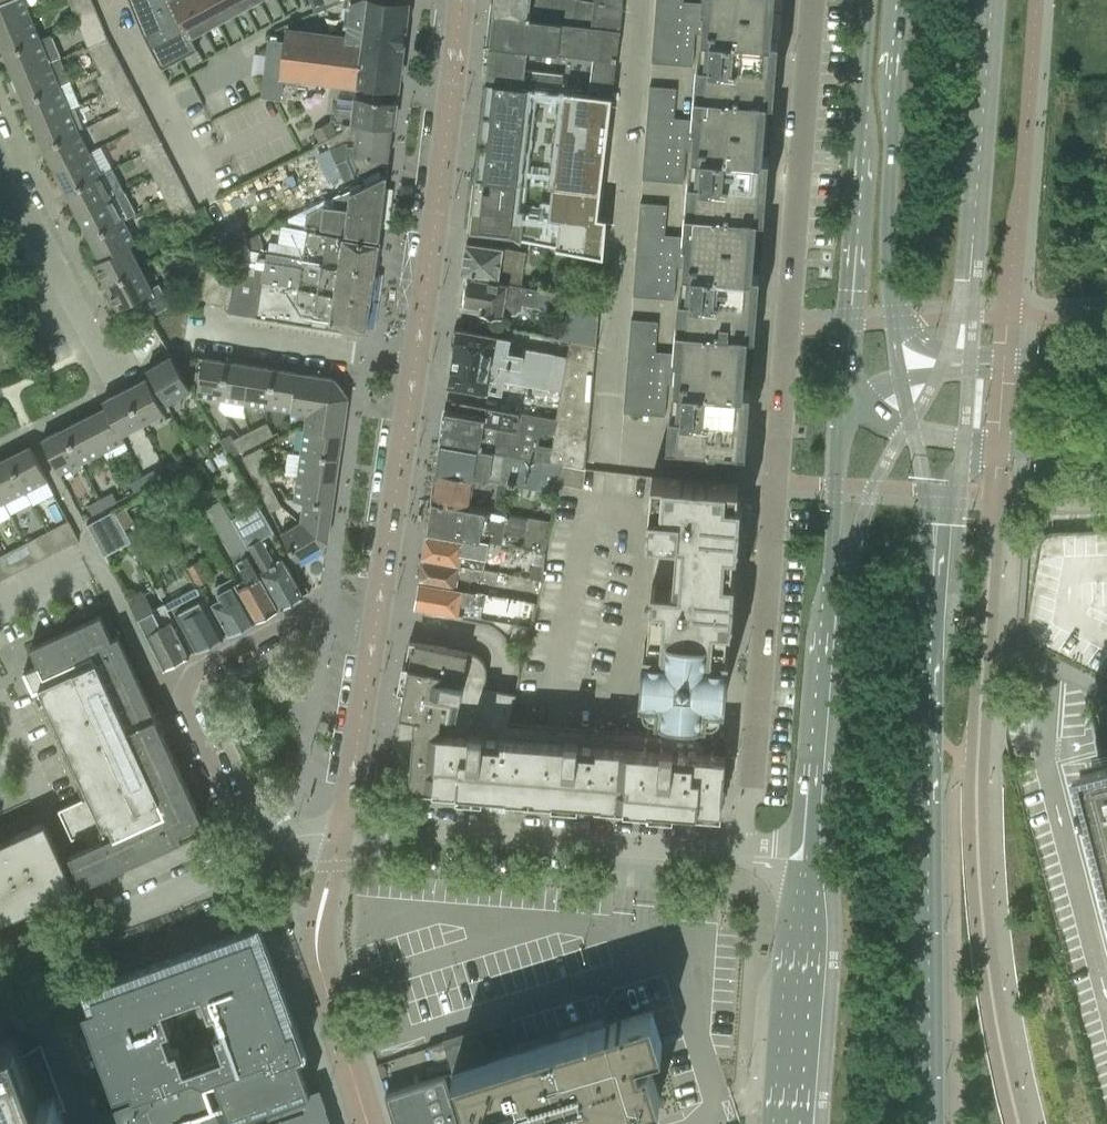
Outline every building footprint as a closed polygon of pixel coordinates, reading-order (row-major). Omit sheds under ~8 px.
[(30,16),(23,0),(3,0),(0,1),(0,29),(30,16)] [(143,37),(161,70),(161,69),(197,50),(190,38),(259,0),(128,0),(143,37)] [(263,97),(281,99),(283,84),(295,86),(296,79),(360,87),(373,88),(373,86),(378,86),(397,89),(407,3),(405,3),(379,0),(359,0),(351,4),(347,38),(312,34),(292,31),(287,31),(287,32),(286,44),(269,42),(263,97)] [(313,8),(315,12),(345,0),(310,0),(313,8)] [(493,21),(619,32),(623,0),(495,0),(493,21)] [(703,106),(766,111),(769,68),(775,69),(778,38),(772,37),(775,0),(711,0),(711,3),(684,1),(684,0),(657,0),(652,62),(692,65),(695,33),(707,34),(705,51),(707,51),(703,106)] [(94,6),(73,14),(77,24),(98,16),(94,6)] [(4,54),(39,40),(30,16),(0,29),(0,45),(4,54)] [(98,16),(77,24),(81,33),(102,25),(98,16)] [(616,60),(619,32),(493,21),(490,45),(616,60)] [(4,54),(14,78),(61,58),(51,35),(39,40),(4,54)] [(611,96),(616,60),(490,45),(486,80),(611,96)] [(113,50),(93,59),(98,70),(118,59),(113,50)] [(14,78),(23,101),(70,82),(61,58),(14,78)] [(101,75),(96,77),(103,92),(109,90),(129,80),(118,59),(98,70),(101,75)] [(109,90),(103,92),(110,106),(115,103),(119,111),(139,101),(129,80),(109,90)] [(600,191),(611,96),(486,80),(474,176),(600,191)] [(23,101),(33,124),(68,109),(80,104),(70,82),(23,101)] [(698,168),(694,222),(756,227),(760,185),(766,185),(768,154),(763,154),(766,111),(703,106),(702,119),(674,118),(676,87),(649,85),(642,179),(683,182),(686,150),(698,150),(697,168),(698,168)] [(376,100),(378,86),(373,86),(373,88),(360,87),(359,98),(356,98),(355,111),(337,109),(336,121),(336,123),(393,130),(396,103),(376,100)] [(119,111),(124,119),(143,109),(139,101),(119,111)] [(33,124),(42,148),(77,132),(68,109),(33,124)] [(335,128),(336,123),(336,121),(320,129),(323,135),(327,133),(330,139),(343,132),(341,128),(335,128)] [(313,148),(282,165),(286,173),(290,171),(306,207),(308,206),(310,205),(347,186),(344,181),(353,177),(353,175),(357,173),(378,165),(388,166),(388,161),(389,161),(393,130),(351,125),(336,123),(335,128),(341,128),(342,130),(343,132),(330,139),(314,148),(313,148)] [(330,139),(327,133),(323,135),(320,129),(308,136),(314,148),(330,139)] [(42,148),(54,170),(88,153),(77,132),(42,148)] [(156,134),(137,145),(141,154),(161,144),(156,134)] [(161,144),(141,154),(146,163),(166,153),(161,144)] [(54,170),(65,192),(100,175),(88,153),(54,170)] [(173,166),(153,176),(165,199),(184,189),(173,166)] [(100,175),(65,192),(77,215),(111,197),(124,191),(112,169),(100,175)] [(348,192),(346,209),(382,213),(386,176),(384,176),(348,192)] [(597,217),(600,191),(474,176),(468,230),(514,235),(521,240),(603,256),(607,218),(597,217)] [(184,189),(165,199),(169,208),(189,198),(184,189)] [(77,215),(89,237),(123,220),(135,214),(124,191),(111,197),(77,215)] [(216,199),(203,206),(212,222),(224,215),(216,199)] [(688,285),(684,339),(747,344),(750,301),(756,302),(759,270),(753,270),(756,227),(694,222),(692,236),(665,234),(667,204),(640,202),(633,296),(674,299),(676,267),(688,267),(687,285),(688,285)] [(306,215),(305,226),(321,228),(320,230),(343,233),(357,235),(379,238),(382,213),(346,209),(346,211),(323,208),(323,206),(306,215)] [(94,262),(94,263),(129,245),(135,242),(123,220),(89,237),(100,259),(94,262)] [(269,243),(267,255),(301,260),(374,271),(378,242),(356,239),(305,232),(280,228),(278,245),(269,243)] [(466,243),(461,271),(468,272),(499,277),(521,280),(524,267),(526,252),(503,248),(503,247),(466,243)] [(94,263),(106,285),(140,268),(129,245),(94,263)] [(301,260),(265,255),(261,283),(370,299),(374,271),(301,260)] [(138,298),(148,317),(168,307),(158,288),(152,291),(140,268),(106,285),(118,308),(138,298)] [(200,301),(214,304),(219,272),(205,269),(200,301)] [(219,272),(214,304),(228,306),(233,274),(219,272)] [(468,276),(461,309),(501,317),(502,311),(513,313),(520,308),(521,305),(564,313),(559,339),(571,341),(596,345),(598,320),(598,316),(599,306),(600,300),(599,299),(468,276)] [(370,299),(261,283),(256,318),(365,335),(370,299)] [(747,344),(684,339),(682,353),(656,351),(658,321),(631,319),(623,413),(665,416),(668,383),(679,384),(678,402),(679,402),(676,443),(739,448),(741,419),(747,419),(749,388),(744,387),(747,344)] [(455,345),(453,355),(552,372),(555,354),(524,348),(523,354),(509,351),(511,338),(458,328),(457,331),(456,331),(453,345),(455,345)] [(596,345),(571,341),(557,419),(589,424),(596,345)] [(453,355),(447,386),(450,386),(501,395),(503,381),(533,386),(532,391),(535,394),(544,396),(548,394),(549,389),(552,372),(453,355)] [(166,403),(190,389),(171,356),(147,370),(166,403)] [(196,396),(219,399),(225,361),(202,358),(196,396)] [(219,399),(241,403),(247,365),(225,361),(219,399)] [(241,403),(264,407),(270,369),(247,365),(241,403)] [(264,407),(287,410),(293,372),(270,369),(264,407)] [(309,414),(305,436),(341,441),(347,397),(334,379),(293,372),(287,410),(309,414)] [(146,378),(125,390),(142,424),(164,413),(146,378)] [(102,401),(105,407),(106,407),(120,435),(121,434),(142,424),(125,390),(102,401)] [(445,409),(440,443),(542,460),(549,462),(557,419),(449,399),(447,409),(445,409)] [(105,407),(84,418),(101,452),(124,440),(121,434),(120,435),(106,407),(105,407)] [(84,418),(63,429),(80,463),(101,452),(84,418)] [(557,419),(549,462),(549,464),(562,467),(584,471),(589,424),(557,419)] [(266,422),(258,426),(264,439),(273,434),(266,422)] [(258,426),(249,431),(256,443),(264,439),(258,426)] [(80,463),(63,429),(41,440),(59,474),(80,463)] [(249,431),(241,435),(247,448),(256,443),(249,431)] [(241,435),(232,439),(239,452),(247,448),(241,435)] [(305,436),(302,459),(338,464),(341,441),(305,436)] [(129,449),(124,440),(101,452),(106,461),(129,449)] [(440,443),(436,471),(507,482),(506,485),(537,489),(537,487),(542,460),(440,443)] [(205,445),(193,451),(197,458),(209,452),(205,445)] [(30,446),(8,457),(26,491),(47,480),(30,446)] [(244,457),(256,482),(265,478),(266,478),(259,464),(269,459),(263,448),(244,457)] [(0,461),(0,495),(4,502),(26,491),(8,457),(0,461)] [(212,457),(202,462),(208,473),(219,468),(212,457)] [(179,458),(166,464),(171,473),(183,466),(179,458)] [(302,459),(299,483),(335,488),(338,464),(302,459)] [(542,460),(537,487),(557,490),(558,484),(562,467),(549,464),(549,462),(542,460)] [(562,467),(558,484),(581,488),(584,471),(562,467)] [(154,471),(142,477),(147,486),(159,480),(154,471)] [(436,471),(431,500),(469,506),(471,493),(496,497),(496,496),(504,497),(506,487),(506,485),(507,482),(436,471)] [(651,582),(647,643),(725,649),(727,621),(730,622),(731,605),(732,605),(733,593),(733,590),(734,574),(731,574),(733,546),(736,546),(737,531),(737,530),(738,530),(738,527),(734,527),(735,517),(739,518),(739,515),(740,498),(737,498),(738,483),(651,476),(647,533),(656,534),(652,582),(651,582)] [(142,477),(129,484),(134,492),(147,486),(142,477)] [(256,482),(263,496),(270,491),(272,491),(266,478),(265,478),(256,482)] [(26,491),(32,504),(53,494),(47,480),(26,491)] [(306,501),(305,507),(331,511),(335,488),(299,483),(296,499),(306,501)] [(4,502),(11,515),(32,504),(26,491),(4,502)] [(270,491),(263,496),(272,513),(281,509),(272,491),(270,491)] [(112,493),(99,500),(104,508),(117,502),(112,493)] [(99,500),(87,506),(92,515),(104,508),(99,500)] [(426,531),(463,536),(488,541),(502,543),(506,513),(469,507),(469,506),(431,500),(426,531)] [(0,504),(0,521),(11,515),(4,502),(0,504)] [(221,502),(205,511),(238,569),(240,568),(248,584),(238,589),(256,621),(278,609),(267,590),(251,562),(254,560),(231,519),(221,502)] [(281,608),(303,596),(292,576),(282,559),(275,564),(268,551),(262,539),(274,532),(259,507),(257,504),(231,519),(254,560),(270,588),(281,608)] [(305,507),(303,523),(327,541),(331,511),(305,507)] [(113,511),(87,525),(103,556),(103,555),(130,541),(113,511)] [(528,517),(523,547),(544,551),(550,521),(528,517)] [(68,521),(55,528),(65,547),(78,541),(68,521)] [(327,541),(303,523),(283,532),(295,559),(327,541)] [(55,528),(46,532),(56,552),(65,547),(55,528)] [(46,532),(33,539),(43,558),(56,552),(46,532)] [(1042,560),(1062,560),(1063,549),(1088,550),(1089,534),(1043,533),(1042,560)] [(426,535),(422,561),(484,571),(488,541),(463,536),(462,541),(426,535)] [(33,539),(25,543),(35,562),(43,558),(33,539)] [(25,543),(17,547),(27,567),(35,562),(25,543)] [(4,554),(14,573),(27,567),(17,547),(4,554)] [(4,554),(0,556),(0,580),(14,573),(4,554)] [(198,585),(211,578),(200,559),(187,566),(198,585)] [(422,561),(418,585),(467,594),(467,590),(469,581),(496,586),(498,574),(484,571),(422,561)] [(218,600),(211,604),(217,616),(228,635),(256,621),(238,589),(237,590),(234,584),(215,593),(218,600)] [(418,585),(414,608),(463,615),(465,603),(483,606),(485,592),(467,590),(467,594),(418,585)] [(161,586),(156,589),(160,598),(166,595),(161,586)] [(183,602),(168,610),(174,621),(179,618),(186,632),(197,651),(225,637),(215,617),(198,587),(180,597),(183,602)] [(174,621),(165,604),(152,611),(143,593),(129,601),(130,602),(164,668),(188,656),(178,636),(171,623),(174,621)] [(46,702),(69,753),(83,782),(88,780),(94,793),(58,810),(71,839),(81,835),(87,846),(69,854),(82,883),(182,838),(179,831),(202,821),(118,636),(111,639),(100,616),(30,648),(38,665),(26,670),(26,669),(23,670),(33,691),(45,685),(51,699),(46,702)] [(509,637),(527,641),(530,627),(512,624),(509,637)] [(403,689),(399,715),(482,721),(510,723),(516,694),(484,688),(486,676),(487,671),(486,666),(484,662),(481,659),(477,656),(473,654),(415,642),(410,666),(408,665),(407,671),(409,674),(406,689),(403,689)] [(728,650),(725,649),(647,643),(644,643),(640,693),(644,693),(644,694),(643,696),(643,697),(643,699),(644,700),(644,702),(645,704),(647,706),(649,707),(651,707),(653,708),(656,708),(656,710),(706,714),(706,712),(707,712),(709,712),(711,712),(713,712),(714,712),(716,710),(718,709),(719,708),(720,705),(720,704),(721,702),(721,699),(724,699),(725,689),(722,689),(723,676),(724,659),(727,660),(728,650)] [(456,791),(525,796),(530,724),(510,723),(399,715),(397,725),(403,735),(400,752),(390,758),(389,774),(397,784),(457,789),(456,791)] [(613,730),(613,731),(530,724),(525,796),(623,804),(629,731),(613,730)] [(629,731),(623,804),(697,809),(697,806),(721,808),(725,755),(700,753),(701,749),(697,744),(682,743),(682,735),(629,731)] [(1096,753),(1097,755),(1097,758),(1098,765),(1102,784),(1103,787),(1104,790),(1106,804),(1106,807),(1106,751),(1096,753)] [(74,887),(44,822),(0,843),(0,921),(74,887)] [(82,1008),(114,1094),(126,1089),(129,1098),(104,1107),(99,1108),(105,1123),(231,1123),(232,1122),(225,1103),(233,1099),(238,1114),(244,1117),(265,1109),(267,1121),(268,1123),(329,1123),(319,1089),(310,1092),(301,1066),(300,1064),(296,1054),(303,1052),(303,1051),(293,1027),(287,1029),(284,1021),(284,1020),(277,1002),(284,999),(261,937),(256,934),(253,935),(253,934),(213,949),(211,943),(113,980),(90,988),(89,988),(95,1003),(82,1008)] [(579,1122),(659,1098),(648,1060),(638,1063),(635,1054),(661,1046),(650,1011),(455,1071),(385,1093),(394,1123),(574,1123),(579,1122)] [(70,1032),(0,1058),(0,1123),(104,1123),(70,1032)]
